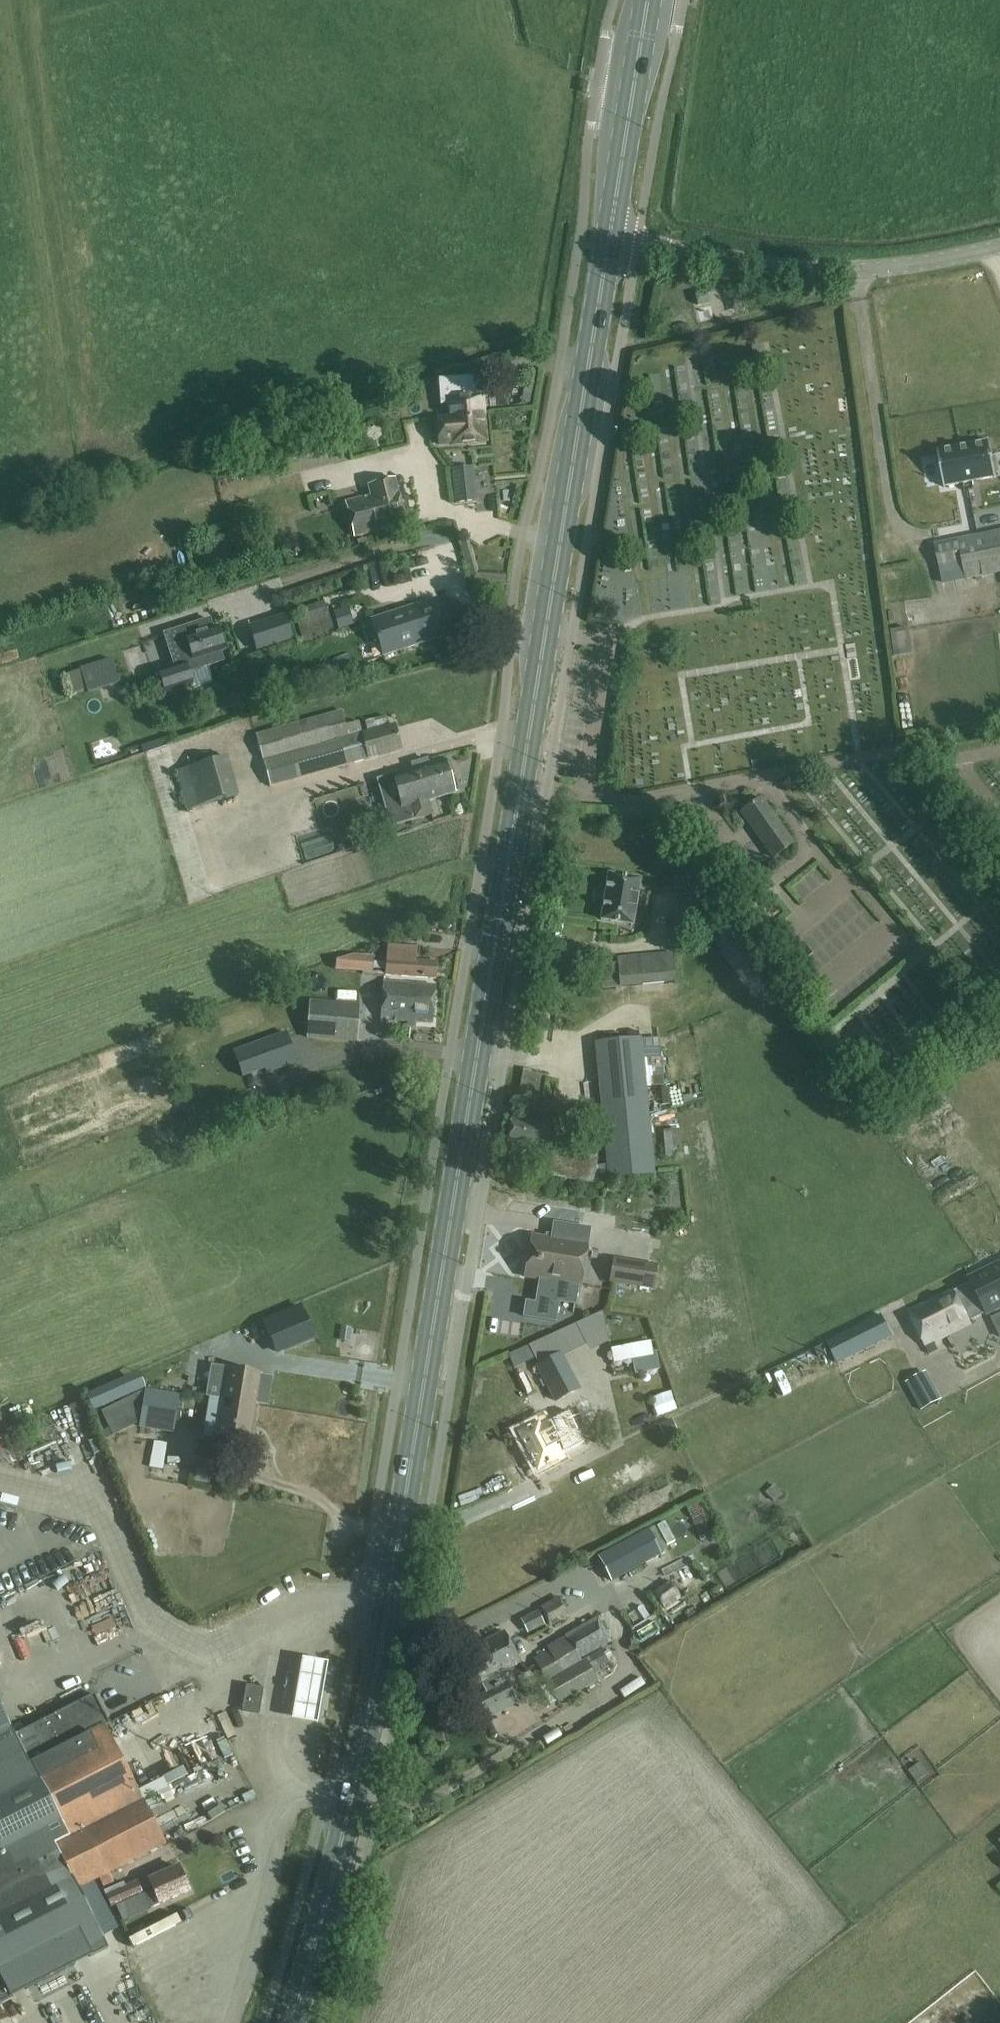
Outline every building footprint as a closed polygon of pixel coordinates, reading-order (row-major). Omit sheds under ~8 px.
[(697,305),(709,302),(706,292),(694,295),(697,305)] [(527,371),(521,402),(529,403),(535,372),(527,371)] [(455,391),(454,375),(432,382),(432,405),(447,404),(448,418),(437,419),(439,444),(450,444),(450,445),(485,442),(482,397),(475,397),(475,390),(455,391)] [(426,419),(413,419),(413,433),(426,434),(426,419)] [(944,487),(996,478),(989,441),(937,451),(944,487)] [(455,509),(475,507),(471,467),(450,469),(455,509)] [(366,486),(369,496),(344,502),(352,536),(404,523),(393,479),(366,486)] [(949,506),(936,507),(937,521),(950,520),(949,506)] [(934,545),(937,560),(960,555),(965,579),(999,572),(999,532),(934,545)] [(965,579),(960,555),(937,560),(942,584),(965,579)] [(612,602),(636,594),(628,572),(604,581),(612,602)] [(369,620),(371,624),(365,628),(369,640),(376,639),(381,656),(449,634),(436,598),(369,620)] [(301,637),(331,628),(323,602),(313,606),(315,612),(309,614),(307,607),(297,611),(299,617),(295,618),(301,637)] [(348,608),(334,612),(338,628),(353,624),(348,608)] [(249,628),(257,651),(291,639),(284,617),(249,628)] [(223,651),(216,628),(212,630),(209,620),(173,632),(184,666),(186,674),(188,673),(223,662),(219,652),(223,651)] [(908,628),(889,630),(893,657),(911,654),(908,628)] [(119,683),(111,658),(80,669),(88,693),(119,683)] [(186,674),(184,666),(159,674),(165,693),(191,685),(188,673),(186,674)] [(402,750),(394,723),(348,736),(341,711),(255,735),(269,786),(402,750)] [(161,751),(105,767),(120,817),(130,814),(120,827),(125,846),(140,857),(129,860),(132,870),(182,856),(178,839),(185,837),(197,821),(210,818),(223,827),(237,823),(234,811),(239,804),(227,762),(220,757),(162,773),(183,789),(175,799),(186,808),(175,811),(166,780),(132,790),(127,770),(137,767),(141,783),(147,776),(146,771),(161,751)] [(457,790),(454,780),(450,779),(448,774),(450,772),(447,763),(449,763),(449,761),(445,762),(444,760),(429,765),(427,759),(411,764),(413,770),(377,780),(391,825),(412,819),(412,820),(431,814),(427,801),(454,793),(453,791),(457,790)] [(336,806),(330,786),(313,791),(318,810),(336,806)] [(741,812),(772,857),(773,858),(793,844),(760,799),(741,812)] [(691,908),(709,894),(688,867),(670,880),(691,908)] [(633,923),(632,923),(639,882),(640,882),(640,880),(638,879),(638,880),(610,875),(608,874),(607,876),(608,876),(601,918),(600,920),(602,921),(602,920),(630,925),(632,925),(633,923)] [(749,961),(729,931),(714,941),(733,971),(749,961)] [(435,978),(436,962),(415,961),(416,948),(387,946),(384,975),(435,978)] [(672,954),(617,958),(619,986),(674,982),(672,954)] [(336,961),(336,970),(362,972),(363,956),(354,956),(336,961)] [(431,1023),(434,986),(383,982),(380,1024),(386,1024),(386,1020),(431,1023)] [(306,1038),(357,1042),(359,1006),(309,1002),(306,1038)] [(255,1044),(233,1052),(242,1077),(264,1069),(266,1073),(296,1062),(285,1033),(255,1044)] [(595,1165),(592,1180),(609,1178),(653,1174),(640,1039),(595,1044),(607,1164),(595,1165)] [(585,1136),(581,1157),(561,1154),(566,1125),(512,1116),(510,1123),(507,1138),(508,1138),(506,1147),(522,1150),(522,1152),(551,1157),(548,1175),(592,1183),(592,1180),(595,1165),(599,1139),(585,1136)] [(679,1156),(676,1130),(663,1131),(666,1157),(679,1156)] [(662,1221),(662,1233),(671,1233),(672,1221),(662,1221)] [(567,1242),(568,1238),(552,1235),(551,1239),(531,1236),(524,1277),(580,1286),(587,1245),(567,1242)] [(613,1259),(609,1283),(653,1289),(657,1266),(613,1259)] [(971,1279),(973,1283),(988,1313),(988,1314),(999,1308),(999,1265),(971,1279)] [(955,1290),(909,1311),(929,1354),(938,1350),(934,1342),(971,1325),(970,1324),(969,1322),(988,1313),(973,1283),(955,1292),(955,1290)] [(276,1352),(313,1336),(301,1307),(264,1323),(276,1352)] [(891,1336),(881,1315),(827,1342),(838,1363),(891,1336)] [(530,1345),(540,1364),(561,1353),(563,1356),(588,1343),(579,1323),(530,1345)] [(351,1328),(341,1327),(340,1339),(349,1341),(351,1328)] [(655,1352),(652,1353),(650,1342),(610,1350),(613,1364),(633,1360),(636,1372),(658,1368),(655,1352)] [(815,1350),(819,1357),(828,1353),(824,1345),(815,1350)] [(561,1353),(540,1364),(536,1366),(555,1402),(580,1389),(563,1356),(561,1353)] [(208,1383),(206,1396),(222,1399),(254,1404),(257,1404),(257,1402),(265,1404),(270,1378),(261,1377),(262,1374),(225,1368),(222,1385),(208,1383)] [(925,1372),(907,1382),(923,1410),(940,1400),(925,1372)] [(113,1436),(139,1423),(138,1427),(173,1432),(179,1395),(145,1389),(145,1390),(101,1411),(113,1436)] [(254,1404),(222,1399),(215,1438),(248,1443),(254,1404)] [(568,1412),(578,1425),(592,1415),(582,1402),(568,1412)] [(536,1424),(515,1435),(535,1473),(556,1462),(555,1459),(584,1444),(566,1411),(537,1426),(536,1424)] [(647,1530),(598,1557),(611,1582),(661,1555),(647,1530)] [(679,1596),(691,1591),(687,1580),(701,1575),(696,1562),(670,1570),(679,1596)] [(617,1607),(629,1627),(660,1609),(648,1589),(617,1607)] [(542,1608),(548,1623),(567,1616),(562,1601),(542,1608)] [(520,1620),(527,1633),(544,1625),(537,1611),(521,1619),(520,1620)] [(565,1639),(532,1658),(545,1682),(552,1678),(584,1660),(583,1657),(610,1642),(597,1617),(563,1635),(565,1639)] [(505,1670),(519,1663),(503,1631),(452,1658),(460,1674),(468,1690),(482,1682),(486,1690),(485,1690),(491,1702),(506,1694),(500,1683),(499,1683),(495,1675),(505,1670)] [(585,1659),(594,1675),(601,1672),(599,1667),(608,1662),(601,1650),(585,1659)] [(328,1664),(298,1658),(287,1717),(318,1723),(328,1664)] [(552,1678),(545,1682),(557,1703),(564,1699),(597,1680),(594,1675),(585,1659),(584,1660),(552,1678)] [(242,1711),(259,1714),(264,1689),(246,1686),(242,1711)] [(109,1946),(79,1889),(165,1845),(104,1727),(109,1724),(94,1694),(15,1735),(0,1707),(0,2003),(109,1946)] [(163,1700),(147,1703),(149,1716),(165,1713),(163,1700)] [(563,1733),(584,1722),(579,1713),(558,1724),(563,1733)] [(154,1742),(159,1753),(183,1741),(178,1731),(154,1742)] [(104,1891),(111,1907),(143,1892),(150,1908),(188,1891),(178,1868),(149,1880),(148,1877),(125,1887),(123,1882),(104,1891)]
